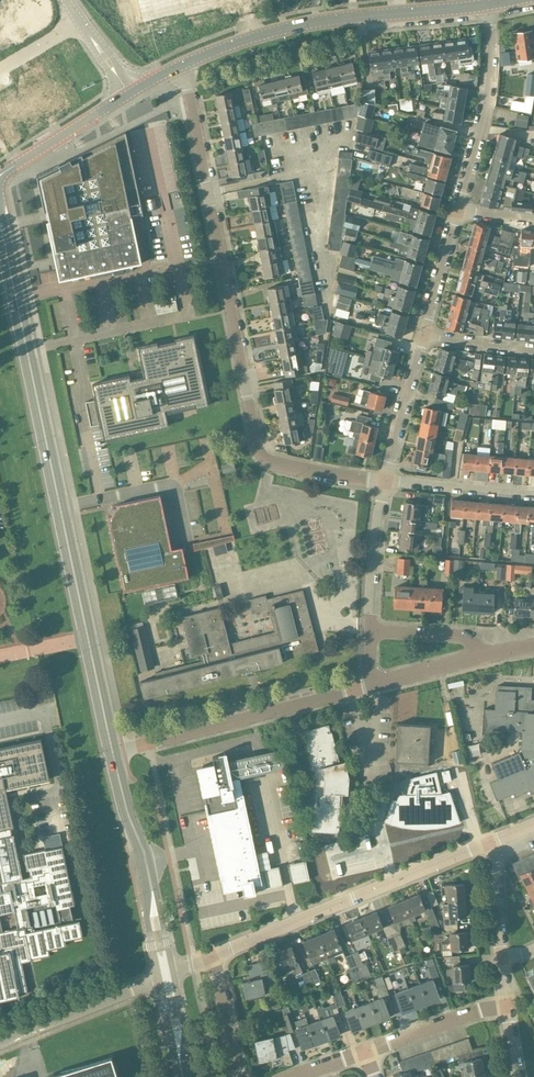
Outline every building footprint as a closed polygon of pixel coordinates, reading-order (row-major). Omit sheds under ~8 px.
[(513,47),(516,50),(516,51),(518,61),(533,58),(533,46),(533,45),(532,38),(530,38),(529,30),(515,32),(517,40),(514,40),(515,43),(513,47)] [(465,68),(465,67),(464,62),(470,61),(473,58),(471,45),(468,46),(467,38),(454,39),(458,69),(465,68)] [(454,39),(443,41),(446,59),(451,59),(453,68),(453,70),(458,69),(454,39)] [(443,41),(430,43),(434,66),(440,65),(439,60),(446,59),(443,41)] [(428,67),(434,66),(430,43),(419,44),(419,45),(422,62),(427,62),(428,67)] [(416,45),(404,47),(408,75),(408,76),(409,80),(415,79),(414,74),(413,63),(419,63),(416,45)] [(404,47),(392,48),(395,66),(400,65),(402,77),(408,76),(408,75),(404,47)] [(392,48),(380,50),(384,78),(384,79),(390,78),(390,77),(390,71),(395,70),(395,66),(392,48)] [(380,50),(368,51),(372,76),(378,75),(378,80),(384,79),(384,78),(380,50)] [(353,61),(339,64),(342,79),(343,85),(357,82),(356,76),(353,61)] [(339,64),(325,68),(329,83),(330,88),(343,85),(342,79),(339,64)] [(325,68),(312,71),(316,86),(317,91),(330,88),(329,83),(325,68)] [(459,72),(460,83),(467,84),(469,77),(469,73),(459,72)] [(299,74),(285,77),(291,99),(293,98),(298,96),(308,94),(306,85),(302,86),(299,74)] [(290,99),(291,99),(285,77),(271,81),(276,102),(277,102),(290,99)] [(258,84),(262,99),(270,97),(272,107),(277,106),(277,102),(276,102),(271,81),(258,84)] [(422,91),(431,92),(432,84),(424,84),(422,91)] [(438,88),(437,93),(465,98),(467,87),(451,84),(450,90),(438,88)] [(249,88),(242,90),(245,102),(252,100),(249,88)] [(361,89),(360,100),(375,104),(375,88),(361,89)] [(237,97),(236,91),(231,92),(231,91),(216,94),(218,107),(234,104),(232,97),(237,97)] [(462,110),(465,98),(437,93),(436,99),(448,101),(446,107),(462,110)] [(32,104),(42,117),(50,111),(36,94),(31,98),(35,102),(32,104)] [(247,110),(254,108),(252,100),(245,102),(247,110)] [(359,102),(357,114),(371,118),(375,104),(360,100),(359,102)] [(359,102),(348,104),(351,117),(357,116),(358,113),(359,102)] [(234,104),(218,107),(221,122),(237,118),(234,104)] [(351,117),(348,104),(342,106),(344,119),(351,117)] [(340,106),(335,107),(338,120),(344,119),(342,106),(340,106)] [(335,107),(334,107),(329,108),(332,121),(338,120),(335,107)] [(432,117),(460,122),(462,110),(446,107),(445,113),(433,111),(432,117)] [(332,121),(329,108),(322,110),(325,123),(332,121)] [(425,111),(418,109),(416,115),(421,116),(423,117),(425,111)] [(315,111),(318,124),(325,123),(322,110),(315,111)] [(313,125),(310,112),(304,113),(306,126),(313,125)] [(304,113),(297,114),(300,128),(306,126),(304,113)] [(297,114),(291,116),(293,129),(300,128),(297,114)] [(517,114),(514,125),(526,128),(529,116),(517,114)] [(291,116),(284,117),(287,130),(293,129),(291,116)] [(278,118),(281,131),(287,130),(284,117),(278,118)] [(237,118),(221,122),(224,135),(239,132),(237,118)] [(278,118),(274,119),(272,119),(275,133),(281,131),(278,118)] [(265,120),(268,134),(275,133),(272,119),(265,120)] [(259,122),(260,128),(261,135),(268,134),(265,120),(263,121),(259,122)] [(455,141),(457,132),(456,132),(457,130),(424,121),(421,131),(455,141)] [(137,184),(126,132),(37,175),(45,211),(49,211),(51,221),(47,222),(59,281),(142,263),(128,202),(140,199),(138,190),(142,189),(144,196),(163,192),(179,188),(165,123),(130,131),(141,183),(137,184)] [(261,135),(260,128),(253,129),(254,136),(261,135)] [(376,148),(379,136),(366,132),(359,130),(356,143),(376,148)] [(452,150),(455,141),(421,131),(418,143),(451,151),(451,149),(452,150)] [(239,132),(224,135),(227,149),(242,146),(239,132)] [(500,132),(497,144),(528,153),(529,148),(515,144),(517,137),(500,132)] [(497,144),(494,155),(510,160),(510,162),(514,163),(516,156),(526,159),(527,158),(528,153),(497,144)] [(242,146),(227,149),(229,163),(245,160),(242,146)] [(414,147),(413,153),(426,156),(424,161),(429,162),(448,167),(451,157),(414,147)] [(264,149),(257,150),(259,157),(265,156),(264,149)] [(369,149),(366,158),(381,162),(381,164),(390,166),(392,155),(369,149)] [(353,152),(340,150),(339,157),(352,159),(353,152)] [(494,155),(490,167),(525,177),(526,173),(523,172),(514,170),(516,163),(514,163),(510,162),(510,160),(494,155)] [(339,157),(338,163),(351,165),(352,159),(339,157)] [(245,160),(229,163),(232,176),(238,175),(247,173),(245,160)] [(409,170),(427,175),(428,174),(445,178),(448,167),(429,162),(427,168),(411,163),(409,170)] [(338,163),(337,170),(350,172),(351,165),(338,163)] [(523,183),(525,177),(490,167),(487,178),(512,186),(514,180),(523,183)] [(238,175),(239,182),(270,176),(268,170),(268,169),(247,173),(238,175)] [(349,178),(350,172),(337,170),(336,176),(349,178)] [(407,172),(406,176),(426,182),(424,188),(440,193),(444,181),(419,175),(412,172),(412,173),(407,172)] [(358,189),(361,176),(353,173),(349,187),(358,189)] [(487,178),(484,190),(512,199),(512,200),(513,200),(516,188),(512,187),(512,186),(487,178)] [(292,180),(279,183),(281,189),(294,186),(292,180)] [(251,195),(249,195),(252,208),(252,210),(267,207),(271,206),(271,205),(269,192),(268,184),(250,188),(251,195)] [(295,193),(294,186),(281,189),(282,196),(295,193)] [(347,200),(360,203),(363,191),(350,187),(347,198),(347,200)] [(401,194),(416,199),(417,196),(422,197),(421,200),(421,203),(436,208),(440,196),(424,192),(424,193),(417,191),(403,187),(402,189),(401,194)] [(532,203),(529,203),(530,198),(523,196),(525,191),(516,188),(513,200),(512,200),(511,206),(511,209),(533,211),(533,205),(532,205),(532,203)] [(502,207),(503,205),(511,206),(512,200),(512,199),(484,190),(480,204),(502,207)] [(295,193),(282,196),(283,202),(296,199),(295,193)] [(285,209),(298,206),(296,199),(283,202),(285,209)] [(373,207),(373,208),(383,211),(386,212),(432,224),(432,223),(435,214),(419,209),(410,207),(409,211),(409,212),(389,206),(390,203),(375,199),(373,207)] [(286,215),(299,213),(298,206),(285,209),(286,215)] [(252,210),(255,223),(270,220),(267,207),(252,210)] [(386,212),(384,218),(385,218),(395,221),(396,219),(403,222),(410,223),(408,229),(414,230),(429,235),(429,233),(431,228),(432,224),(386,212)] [(287,222),(300,220),(299,213),(286,215),(287,222)] [(347,215),(344,225),(353,228),(358,229),(361,219),(357,217),(347,215)] [(270,220),(255,223),(257,236),(277,232),(274,220),(270,220)] [(288,229),(302,226),(300,220),(287,222),(288,229)] [(475,223),(472,233),(499,241),(500,237),(488,234),(488,232),(491,225),(491,224),(475,222),(475,223)] [(302,226),(288,229),(290,236),(303,233),(302,226)] [(342,238),(342,240),(354,243),(355,242),(357,231),(343,228),(343,230),(342,232),(342,238)] [(519,257),(525,257),(526,245),(532,246),(533,230),(522,228),(519,257)] [(509,231),(502,229),(500,237),(499,241),(505,243),(509,231)] [(397,240),(397,242),(425,250),(428,238),(413,234),(412,235),(400,231),(397,240)] [(497,248),(496,251),(509,255),(515,233),(509,231),(505,243),(499,241),(497,248)] [(277,232),(257,236),(260,250),(280,246),(277,232)] [(290,236),(291,242),(304,239),(303,233),(290,236)] [(472,233),(469,245),(484,249),(485,245),(497,248),(499,241),(472,233)] [(327,249),(333,250),(335,237),(328,236),(327,249)] [(340,251),(342,240),(342,238),(335,237),(333,250),(340,251)] [(291,242),(292,248),(305,246),(304,239),(291,242)] [(391,240),(389,245),(399,248),(398,254),(407,256),(422,260),(425,250),(397,242),(391,240)] [(469,245),(466,256),(495,265),(497,260),(494,259),(482,256),(482,254),(484,249),(469,245)] [(280,246),(260,250),(263,263),(263,264),(283,260),(282,259),(280,246)] [(292,248),(294,256),(307,253),(305,246),(292,248)] [(294,256),(295,262),(308,259),(307,253),(294,256)] [(342,254),(339,267),(351,271),(355,258),(342,254)] [(371,260),(371,262),(418,275),(421,265),(406,260),(396,258),(395,261),(373,255),(371,260)] [(466,256),(463,267),(477,271),(479,267),(493,271),(495,265),(466,256)] [(295,262),(296,269),(310,266),(308,259),(295,262)] [(283,260),(263,264),(265,277),(265,278),(281,275),(285,274),(283,260)] [(371,262),(369,269),(391,275),(390,279),(400,282),(400,281),(415,286),(418,275),(371,262)] [(502,267),(495,265),(493,271),(500,273),(502,267)] [(296,269),(298,275),(311,273),(310,266),(296,269)] [(463,267),(460,278),(487,286),(488,281),(483,280),(483,278),(484,274),(477,272),(477,271),(463,267)] [(518,281),(528,281),(528,271),(519,271),(518,281)] [(338,272),(336,280),(355,285),(357,276),(338,272)] [(311,273),(298,275),(299,282),(312,279),(311,273)] [(460,278),(457,289),(471,294),(472,289),(485,292),(487,286),(460,278)] [(312,279),(299,282),(300,288),(313,286),(312,279)] [(500,285),(488,281),(487,286),(499,290),(500,285)] [(502,291),(510,291),(511,283),(504,283),(502,291)] [(511,283),(510,291),(520,292),(520,285),(520,284),(511,283)] [(385,292),(384,293),(412,300),(415,289),(414,289),(399,285),(397,290),(397,291),(386,288),(385,292)] [(283,286),(268,289),(270,301),(271,302),(285,299),(285,298),(283,286)] [(300,288),(302,295),(315,292),(313,286),(300,288)] [(499,290),(487,286),(485,292),(498,296),(499,290)] [(315,292),(302,295),(303,302),(304,307),(317,305),(316,300),(316,299),(315,292)] [(387,305),(408,311),(412,300),(384,293),(383,299),(389,300),(387,305)] [(452,305),(452,306),(479,314),(480,308),(468,305),(469,303),(470,299),(455,294),(452,305)] [(339,295),(336,307),(349,311),(352,298),(339,295)] [(271,302),(273,316),(293,312),(291,306),(290,298),(285,299),(271,302)] [(167,302),(154,305),(156,316),(178,311),(175,300),(167,302)] [(494,319),(492,335),(503,336),(506,308),(507,303),(506,303),(504,303),(503,305),(501,305),(500,308),(499,320),(494,319)] [(529,310),(530,303),(525,303),(523,323),(518,322),(516,338),(527,339),(529,310)] [(449,316),(449,317),(471,323),(471,322),(471,321),(473,317),(477,319),(479,314),(452,306),(449,316)] [(335,314),(346,318),(349,311),(336,307),(336,308),(337,308),(335,314)] [(513,337),(515,322),(510,321),(511,309),(506,308),(503,336),(513,337)] [(379,313),(377,319),(404,326),(407,316),(407,315),(391,311),(390,316),(379,313)] [(293,312),(273,316),(276,328),(276,330),(295,326),(295,325),(295,324),(293,312)] [(488,322),(489,316),(488,316),(487,316),(479,314),(477,319),(488,322)] [(446,328),(445,329),(446,330),(461,332),(461,331),(461,329),(462,327),(474,330),(476,324),(471,323),(449,317),(447,322),(446,328)] [(401,337),(404,326),(377,319),(376,324),(387,327),(386,332),(401,337)] [(351,337),(353,323),(337,321),(334,335),(351,337)] [(483,326),(476,324),(474,330),(473,333),(483,335),(483,326)] [(295,326),(276,330),(278,342),(279,343),(298,339),(298,338),(295,326)] [(92,384),(93,384),(96,398),(85,400),(90,425),(101,423),(104,437),(103,437),(103,438),(168,425),(165,409),(194,403),(195,407),(208,404),(194,334),(175,338),(175,341),(158,345),(157,342),(138,346),(144,376),(130,379),(129,375),(92,383),(92,384)] [(368,350),(366,357),(394,365),(398,351),(397,351),(389,349),(390,347),(391,342),(390,342),(380,339),(377,338),(374,351),(368,350)] [(298,339),(279,343),(281,355),(281,357),(301,352),(300,351),(298,339)] [(471,366),(473,361),(454,356),(456,350),(441,346),(438,357),(468,365),(471,366)] [(316,355),(315,363),(322,363),(322,356),(324,349),(317,348),(316,355)] [(330,348),(328,362),(330,363),(345,366),(349,353),(330,348)] [(301,352),(281,357),(284,369),(285,377),(294,375),(308,373),(308,372),(306,365),(303,366),(301,352)] [(494,354),(484,353),(482,369),(480,382),(485,383),(484,389),(490,389),(494,354)] [(503,372),(505,356),(494,354),(490,389),(496,390),(497,383),(498,371),(503,372)] [(508,356),(506,372),(511,372),(510,385),(515,385),(518,357),(508,356)] [(366,357),(364,363),(371,365),(371,366),(369,372),(371,372),(369,379),(380,382),(382,375),(390,378),(394,365),(366,357)] [(435,367),(450,371),(451,368),(467,372),(468,365),(438,357),(435,367)] [(527,374),(529,358),(518,357),(515,385),(515,393),(520,394),(521,387),(525,387),(527,374)] [(328,372),(333,373),(333,375),(342,377),(345,366),(330,363),(328,372)] [(477,379),(479,371),(473,369),(471,378),(477,379)] [(434,370),(431,380),(463,389),(464,385),(459,384),(448,381),(448,379),(449,374),(434,370)] [(281,380),(273,382),(274,388),(275,392),(276,397),(273,397),(275,403),(277,403),(296,399),(296,398),(292,378),(287,379),(281,380)] [(428,391),(444,395),(445,392),(456,395),(458,389),(463,390),(463,389),(431,380),(428,391)] [(382,408),(385,394),(363,388),(360,404),(367,405),(367,404),(382,408)] [(331,401),(347,405),(349,397),(333,393),(331,401)] [(447,401),(436,398),(434,404),(445,407),(447,401)] [(295,414),(299,413),(296,399),(277,403),(280,417),(295,414)] [(487,405),(471,404),(469,414),(485,416),(487,405)] [(425,406),(422,420),(437,423),(437,424),(441,425),(442,424),(444,411),(440,410),(440,409),(425,406)] [(458,421),(456,427),(457,427),(464,429),(465,423),(468,414),(467,413),(460,412),(458,421)] [(295,414),(280,417),(282,429),(282,430),(297,427),(297,426),(295,414)] [(353,420),(350,430),(354,431),(353,436),(355,436),(374,441),(378,426),(377,426),(369,424),(371,418),(358,415),(357,421),(353,420)] [(422,420),(419,433),(435,436),(437,424),(437,423),(422,420)] [(297,427),(282,430),(285,443),(285,444),(305,440),(302,426),(297,427)] [(464,429),(457,427),(456,427),(453,439),(460,442),(464,429)] [(322,445),(325,429),(318,428),(316,434),(315,444),(322,445)] [(435,436),(419,433),(417,447),(432,450),(435,436)] [(350,446),(348,451),(357,453),(357,452),(371,456),(374,441),(355,436),(353,446),(352,446),(350,445),(350,446)] [(489,454),(488,469),(501,471),(502,455),(503,455),(504,442),(498,441),(497,455),(489,454)] [(445,462),(445,454),(432,451),(432,450),(417,447),(414,461),(429,464),(430,458),(439,460),(439,461),(445,462)] [(463,452),(462,467),(475,468),(477,453),(463,452)] [(477,453),(475,468),(488,469),(489,454),(477,453)] [(502,455),(501,471),(514,472),(516,456),(503,455),(502,455)] [(516,456),(514,472),(527,473),(528,458),(516,456)] [(235,468),(233,461),(221,464),(223,471),(235,468)] [(432,495),(421,493),(419,500),(431,502),(432,495)] [(111,516),(108,517),(124,591),(189,578),(182,547),(172,549),(160,495),(116,505),(116,507),(111,516)] [(451,498),(450,515),(463,516),(465,499),(451,498)] [(403,503),(402,508),(404,510),(403,516),(417,519),(424,520),(426,504),(414,502),(413,500),(409,499),(408,501),(406,501),(405,502),(403,503)] [(463,516),(476,517),(477,501),(465,499),(463,516)] [(490,502),(477,501),(476,517),(483,518),(482,525),(488,525),(488,523),(489,518),(490,502)] [(490,502),(489,518),(494,518),(502,519),(503,503),(490,502)] [(516,504),(503,503),(502,519),(514,520),(516,504)] [(514,533),(520,533),(521,521),(527,521),(528,505),(516,504),(514,520),(515,520),(514,533)] [(400,523),(400,528),(401,529),(401,530),(415,532),(416,526),(436,529),(437,522),(424,520),(417,519),(403,516),(402,522),(400,523)] [(400,537),(398,546),(418,550),(419,550),(422,534),(421,534),(415,533),(415,532),(401,530),(401,531),(399,532),(398,536),(400,537)] [(233,535),(193,543),(193,544),(194,549),(234,540),(233,535)] [(225,543),(213,547),(215,555),(227,552),(225,543)] [(433,551),(432,557),(434,557),(440,558),(441,551),(441,547),(435,547),(433,546),(433,551)] [(448,555),(459,556),(460,548),(449,546),(449,550),(448,555)] [(444,572),(453,573),(454,559),(445,558),(444,572)] [(453,576),(463,577),(463,560),(454,559),(453,576)] [(506,564),(506,578),(514,579),(514,573),(515,564),(506,564)] [(397,572),(408,573),(409,565),(397,565),(397,572)] [(496,579),(505,579),(506,566),(497,566),(496,579)] [(411,586),(409,607),(425,607),(425,587),(426,587),(427,580),(426,580),(419,580),(419,587),(411,586)] [(178,597),(175,583),(142,590),(145,604),(178,597)] [(396,585),(395,606),(409,607),(411,586),(396,585)] [(462,603),(462,610),(477,611),(478,592),(472,591),(472,586),(464,586),(463,591),(460,591),(459,603),(462,603)] [(425,587),(425,607),(439,608),(440,588),(426,587),(425,587)] [(515,597),(514,613),(530,614),(531,587),(525,587),(525,592),(516,591),(515,597)] [(496,605),(497,592),(494,592),(494,588),(486,588),(486,592),(478,592),(477,611),(492,611),(492,605),(496,605)] [(249,599),(253,613),(269,609),(275,631),(230,642),(220,606),(181,616),(191,655),(199,653),(201,660),(155,671),(156,676),(140,680),(144,696),(283,661),(282,658),(318,649),(302,589),(267,598),(266,594),(249,599)] [(144,626),(131,629),(136,651),(149,648),(144,626)] [(482,734),(483,734),(500,735),(509,735),(509,729),(510,729),(522,729),(522,730),(523,730),(522,748),(521,750),(519,752),(491,763),(498,780),(489,783),(496,800),(498,799),(513,793),(514,794),(515,796),(516,796),(529,790),(530,791),(531,793),(532,793),(533,792),(533,701),(533,700),(530,700),(530,699),(531,687),(530,687),(497,686),(496,709),(483,709),(482,734)] [(430,725),(397,723),(395,760),(428,762),(430,725)] [(330,732),(328,724),(302,731),(304,739),(303,739),(313,780),(311,823),(312,823),(311,831),(338,833),(339,825),(340,825),(342,793),(348,794),(349,777),(345,761),(339,762),(332,732),(330,732)] [(10,827),(10,828),(14,827),(5,788),(49,778),(41,739),(0,747),(0,829),(10,827)] [(284,766),(281,750),(264,754),(267,770),(284,766)] [(255,893),(254,890),(283,884),(280,867),(258,872),(238,776),(259,772),(256,755),(227,761),(225,752),(224,753),(224,754),(221,755),(213,756),(214,764),(211,765),(211,764),(210,764),(210,765),(203,767),(203,766),(202,766),(204,773),(200,773),(206,804),(210,803),(226,879),(222,880),(225,890),(241,887),(241,884),(243,884),(244,887),(246,894),(253,892),(254,894),(255,893)] [(393,799),(385,821),(390,823),(391,823),(401,826),(402,826),(413,827),(413,828),(413,827),(424,828),(425,828),(436,827),(437,827),(447,825),(448,825),(459,822),(452,799),(443,802),(436,772),(410,778),(408,794),(407,794),(406,803),(397,801),(396,801),(393,799)] [(0,931),(0,1000),(19,997),(19,993),(27,991),(22,962),(32,960),(31,957),(50,953),(49,948),(66,944),(65,939),(83,935),(79,920),(82,919),(81,917),(76,918),(76,920),(73,920),(70,906),(75,905),(62,845),(25,853),(31,877),(23,879),(13,834),(12,834),(10,828),(10,827),(0,829),(0,887),(1,891),(0,891),(0,914),(14,912),(17,927),(10,929),(0,931)] [(527,870),(533,867),(527,855),(521,858),(527,870)] [(522,872),(527,870),(521,858),(516,860),(522,872)] [(517,875),(522,872),(516,860),(511,863),(517,875)] [(288,866),(291,882),(308,878),(304,862),(288,866)] [(522,878),(527,887),(533,884),(533,866),(533,867),(527,870),(522,872),(517,875),(518,879),(522,878)] [(447,885),(441,885),(442,894),(448,894),(448,900),(465,899),(464,883),(447,884),(447,885)] [(431,905),(432,905),(438,903),(433,889),(426,892),(429,900),(431,905)] [(429,900),(423,902),(419,894),(404,900),(413,921),(416,919),(414,916),(417,915),(416,913),(419,912),(424,909),(432,929),(439,926),(431,905),(429,900)] [(442,904),(443,910),(449,910),(449,917),(443,918),(444,930),(458,929),(457,916),(466,915),(465,899),(448,900),(448,904),(442,904)] [(400,925),(413,921),(404,900),(389,906),(395,921),(398,919),(400,925)] [(383,927),(377,911),(361,917),(368,933),(371,932),(373,937),(379,935),(376,929),(383,927)] [(361,917),(346,923),(353,939),(357,949),(365,946),(366,947),(373,944),(368,933),(361,917)] [(397,924),(390,927),(394,936),(400,948),(404,946),(405,946),(400,933),(397,924)] [(390,927),(384,929),(387,938),(393,951),(398,949),(400,948),(394,936),(390,927)] [(334,929),(318,935),(328,958),(330,963),(336,960),(334,955),(343,952),(334,929)] [(445,943),(442,943),(442,950),(451,949),(468,948),(467,931),(450,932),(451,935),(451,936),(445,936),(445,942),(445,943)] [(304,941),(313,964),(328,958),(318,935),(304,941)] [(291,946),(276,952),(282,967),(286,966),(288,972),(293,969),(295,974),(302,971),(297,961),(291,946)] [(358,950),(351,952),(362,979),(371,975),(365,961),(363,962),(358,950)] [(347,969),(353,982),(362,979),(351,952),(344,955),(349,968),(347,969)] [(459,962),(459,955),(445,955),(446,963),(459,962)] [(245,998),(265,993),(262,977),(270,975),(267,960),(247,964),(250,978),(247,979),(247,980),(242,981),(245,998)] [(448,991),(465,990),(465,981),(470,980),(468,963),(452,965),(453,968),(447,968),(447,975),(453,974),(454,984),(445,985),(448,991)] [(401,968),(403,975),(409,973),(406,966),(401,968)] [(533,995),(533,994),(533,968),(526,971),(528,975),(525,977),(533,995)] [(315,969),(309,971),(315,983),(320,981),(315,969)] [(302,974),(307,986),(315,983),(309,971),(302,974)] [(382,975),(374,978),(379,992),(381,991),(382,993),(383,996),(383,997),(389,995),(387,989),(383,977),(382,975)] [(393,987),(389,975),(383,977),(387,989),(393,987)] [(433,978),(420,983),(427,1002),(439,998),(433,978)] [(427,1002),(420,983),(408,988),(414,1007),(427,1002)] [(351,986),(353,993),(359,991),(357,984),(351,986)] [(403,989),(395,992),(402,1011),(414,1007),(408,988),(403,989)] [(332,993),(337,1006),(337,1007),(345,1004),(340,990),(332,993)] [(373,997),(369,999),(370,1001),(377,1020),(390,1016),(383,997),(383,996),(382,993),(381,991),(379,992),(377,993),(378,995),(379,998),(374,1000),(373,997)] [(270,997),(272,1007),(281,1006),(279,996),(270,997)] [(370,1001),(358,1005),(364,1025),(377,1020),(370,1001)] [(301,1004),(303,1011),(309,1009),(306,1002),(301,1004)] [(345,1010),(352,1029),(364,1025),(358,1005),(357,1002),(352,1003),(354,1007),(345,1010)] [(322,1006),(316,1008),(319,1016),(320,1019),(321,1019),(328,1038),(340,1034),(337,1026),(343,1024),(337,1007),(330,1009),(332,1015),(326,1017),(322,1006)] [(283,1014),(287,1028),(295,1026),(291,1012),(283,1014)] [(306,1017),(294,1022),(295,1026),(295,1028),(302,1047),(315,1043),(308,1023),(306,1017)] [(308,1023),(315,1043),(328,1038),(321,1019),(320,1019),(308,1023)] [(290,1033),(285,1035),(289,1050),(295,1048),(290,1033)] [(289,1050),(285,1035),(273,1038),(273,1037),(272,1035),(254,1039),(259,1061),(277,1057),(283,1056),(282,1052),(289,1050)] [(473,1050),(468,1037),(462,1040),(466,1052),(473,1050)] [(462,1040),(455,1042),(460,1054),(466,1052),(462,1040)] [(458,1055),(460,1054),(455,1042),(449,1044),(454,1056),(458,1055)] [(454,1056),(449,1044),(443,1046),(447,1058),(454,1056)] [(443,1046),(437,1048),(441,1060),(447,1058),(443,1046)] [(437,1048),(430,1050),(435,1063),(441,1060),(437,1048)] [(430,1050),(424,1052),(429,1068),(432,1067),(431,1064),(435,1063),(430,1050)] [(460,1054),(458,1055),(459,1061),(459,1062),(463,1062),(464,1069),(461,1070),(462,1076),(465,1075),(484,1071),(481,1058),(474,1059),(473,1050),(466,1052),(460,1054)] [(424,1052),(418,1054),(423,1069),(429,1068),(424,1052)] [(418,1054),(411,1057),(416,1070),(423,1069),(418,1054)] [(46,1076),(118,1076),(111,1057),(48,1076),(46,1076)] [(411,1057),(405,1059),(409,1071),(410,1071),(416,1070),(411,1057)] [(403,1072),(409,1071),(405,1059),(399,1061),(403,1072)]
